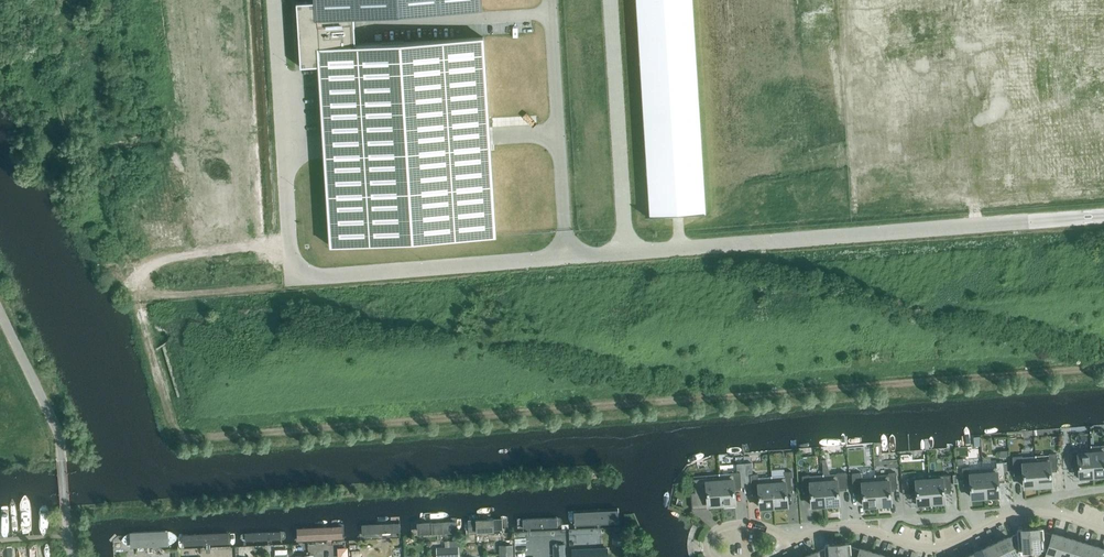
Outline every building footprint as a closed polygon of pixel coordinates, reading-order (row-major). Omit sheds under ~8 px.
[(315,0),(296,1),(301,67),(319,66),(330,246),(496,235),(483,37),(356,45),(354,17),(482,9),(481,0),(315,0)] [(705,212),(692,0),(637,0),(650,214),(645,215),(645,216),(705,212)] [(1091,447),(1091,445),(1091,449),(1093,475),(1094,475),(1103,475),(1103,446),(1091,447)] [(1093,475),(1091,449),(1070,451),(1072,469),(1072,467),(1079,466),(1080,479),(1094,478),(1094,475),(1093,475)] [(1058,471),(1056,453),(1049,454),(1049,458),(1036,459),(1038,485),(1051,484),(1050,469),(1057,469),(1057,471),(1058,471)] [(1038,485),(1036,459),(1036,455),(1035,455),(1035,457),(1022,458),(1022,456),(1012,456),(1014,474),(1014,472),(1023,471),(1024,486),(1038,485)] [(1005,482),(1004,461),(996,462),(996,466),(983,467),(983,465),(985,496),(999,495),(998,480),(1005,479),(1005,482)] [(734,487),(746,486),(744,463),(737,464),(737,471),(733,472),(733,474),(720,475),(720,473),(719,473),(719,477),(720,477),(722,503),(735,502),(734,487)] [(744,463),(746,486),(751,486),(752,495),(752,492),(759,492),(760,507),(774,506),(772,475),(771,475),(771,477),(758,478),(758,474),(753,474),(752,463),(744,463)] [(985,496),(983,465),(983,467),(970,468),(970,466),(962,467),(963,485),(964,485),(964,483),(970,482),(972,497),(985,496)] [(794,491),(792,471),(785,472),(785,476),(772,477),(772,475),(774,506),(787,505),(786,490),(793,489),(793,491),(794,491)] [(848,489),(846,472),(836,473),(837,474),(824,475),(823,474),(826,504),(839,503),(838,488),(847,487),(847,489),(848,489)] [(878,504),(875,474),(875,476),(862,477),(862,472),(852,473),(853,493),(854,493),(854,491),(863,490),(864,505),(878,504)] [(897,490),(896,472),(888,473),(889,475),(875,476),(875,474),(878,504),(891,503),(890,488),(897,488),(897,490)] [(826,504),(823,474),(823,475),(810,476),(810,475),(802,475),(804,493),(804,491),(811,490),(812,505),(826,504)] [(952,492),(950,474),(929,476),(929,474),(929,478),(932,506),(932,504),(945,503),(944,490),(951,490),(951,492),(952,492)] [(720,477),(719,477),(709,478),(694,479),(695,491),(691,492),(692,508),(693,508),(693,506),(708,504),(708,507),(722,506),(722,503),(720,477)] [(932,506),(929,478),(916,480),(916,477),(908,477),(910,495),(910,493),(917,493),(918,506),(931,504),(931,506),(932,506)] [(576,526),(624,523),(623,514),(576,516),(576,526)] [(522,528),(564,527),(564,518),(522,519),(522,528)] [(468,530),(510,528),(510,519),(468,521),(468,530)] [(422,533),(463,532),(462,520),(421,522),(422,533)] [(353,537),(401,535),(400,522),(352,523),(353,537)] [(299,539),(348,537),(347,527),(299,529),(299,539)] [(1053,534),(1052,534),(1043,531),(1043,527),(1030,528),(1031,549),(1045,548),(1044,547),(1048,548),(1053,534)] [(1031,549),(1030,528),(1017,529),(1017,533),(1009,537),(1008,537),(1015,551),(1015,550),(1018,549),(1018,550),(1031,549)] [(242,542),(285,541),(285,531),(242,533),(242,542)] [(190,545),(229,544),(231,538),(229,533),(190,534),(190,545)] [(1065,536),(1052,533),(1052,534),(1053,534),(1048,548),(1046,553),(1056,556),(1055,556),(1060,556),(1059,556),(1065,536)] [(132,548),(176,546),(179,539),(176,534),(132,536),(130,542),(132,548)] [(1015,550),(1015,551),(1008,537),(1009,537),(1008,536),(996,542),(1004,556),(1013,556),(1017,555),(1015,550)] [(1077,540),(1065,536),(1059,556),(1060,556),(1061,556),(1072,556),(1077,540)] [(437,556),(459,556),(458,540),(445,541),(446,547),(436,547),(437,556)] [(1089,544),(1077,540),(1072,556),(1085,556),(1089,544)] [(837,543),(838,556),(858,556),(860,549),(851,546),(850,542),(837,543)] [(996,542),(985,547),(990,556),(1004,556),(996,542)] [(837,543),(824,544),(825,548),(816,552),(818,556),(838,556),(837,543)] [(554,556),(565,556),(564,544),(553,544),(554,556)] [(1101,547),(1089,544),(1085,556),(1098,556),(1101,547)] [(503,556),(513,556),(513,545),(500,545),(499,553),(503,553),(503,556)] [(336,547),(337,556),(348,556),(347,546),(336,547)] [(985,547),(974,553),(976,556),(990,556),(985,547)] [(572,549),(572,556),(594,556),(593,548),(572,549)] [(873,551),(860,548),(860,549),(858,556),(871,556),(873,551)] [(274,549),(275,556),(287,556),(287,549),(274,549)]
